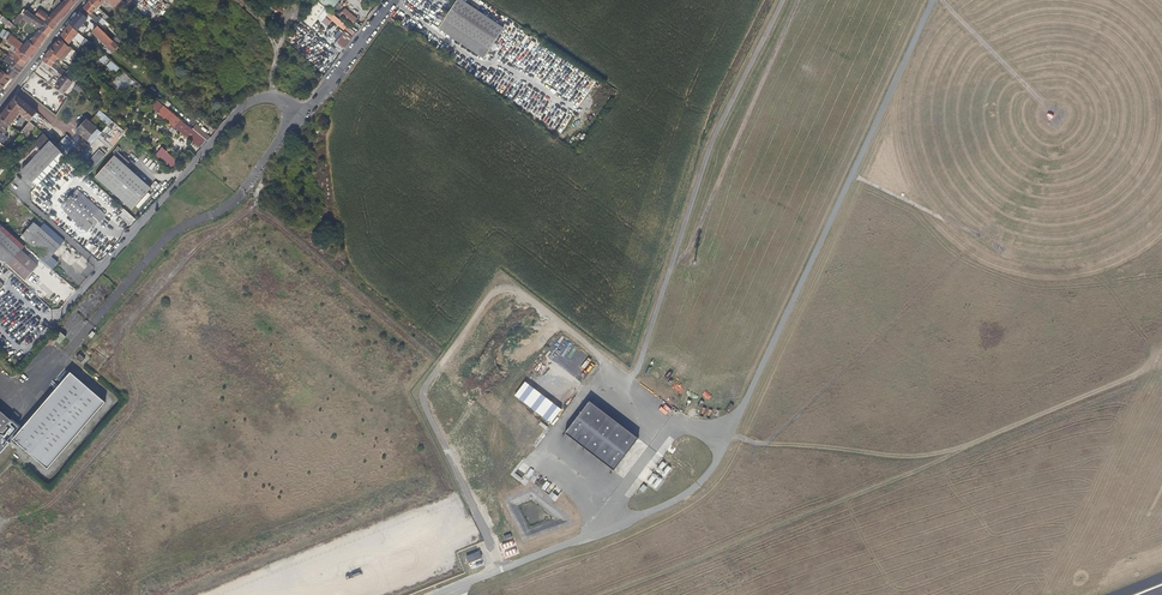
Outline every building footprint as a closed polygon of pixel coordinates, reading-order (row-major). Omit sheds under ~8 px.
[(41,9),(40,9),(34,16),(36,17),(44,22),(44,23),(53,29),(54,28),(57,24),(64,17),(78,0),(64,0),(58,6),(55,9),(50,15),(41,9)] [(99,15),(106,21),(110,18),(99,8),(101,6),(101,5),(104,2),(105,0),(90,0),(89,1),(97,8),(92,13),(97,17),(99,15)] [(127,5),(125,3),(122,0),(121,0),(116,6),(122,11),(127,5)] [(131,0),(128,0),(125,3),(127,5),(133,10),(137,5),(131,0)] [(338,0),(315,0),(317,2),(326,9),(330,12),(339,1),(338,0)] [(462,0),(457,0),(438,29),(483,59),(504,28),(462,0)] [(97,17),(92,13),(97,8),(89,1),(85,6),(86,6),(83,8),(90,14),(91,15),(90,15),(90,16),(94,20),(98,25),(102,27),(106,21),(99,15),(97,17)] [(311,28),(326,9),(317,2),(302,20),(311,28)] [(34,16),(27,10),(27,11),(24,8),(13,23),(18,26),(22,19),(23,17),(32,23),(36,17),(34,16)] [(345,9),(339,15),(352,26),(357,19),(345,9)] [(83,10),(80,13),(87,19),(90,16),(83,10)] [(330,12),(327,16),(340,27),(337,31),(341,34),(343,30),(344,31),(335,45),(341,52),(355,33),(330,12)] [(76,16),(69,25),(79,33),(80,34),(84,30),(81,28),(87,19),(80,13),(77,17),(76,16)] [(5,25),(8,21),(3,17),(0,21),(2,22),(5,25)] [(32,23),(23,17),(22,19),(36,28),(39,27),(32,23)] [(41,28),(44,23),(44,22),(36,17),(32,23),(39,27),(41,28)] [(14,25),(8,21),(5,25),(10,30),(14,25)] [(53,29),(44,23),(41,28),(39,30),(48,36),(53,29)] [(303,24),(299,30),(304,34),(309,29),(303,24)] [(12,34),(17,28),(14,25),(10,30),(8,32),(12,34)] [(79,33),(69,25),(61,36),(69,44),(74,39),(87,49),(91,44),(85,39),(79,33)] [(118,46),(113,41),(98,26),(91,32),(112,53),(118,46)] [(43,43),(48,36),(39,30),(34,37),(43,43)] [(10,36),(12,34),(8,32),(8,31),(3,39),(4,40),(7,41),(10,36)] [(118,35),(114,39),(121,45),(125,41),(118,35)] [(23,45),(16,40),(10,36),(7,41),(20,51),(30,57),(38,48),(30,42),(28,41),(26,44),(24,46),(23,45)] [(38,48),(43,43),(34,37),(30,42),(38,48)] [(20,51),(7,41),(4,40),(2,42),(2,43),(9,49),(10,49),(12,51),(14,52),(17,54),(26,62),(30,57),(20,51)] [(499,40),(494,47),(498,49),(503,42),(499,40)] [(70,47),(64,54),(74,61),(79,54),(70,47)] [(50,51),(42,61),(47,64),(51,68),(58,72),(63,76),(66,72),(60,69),(54,63),(58,58),(50,51)] [(82,67),(74,61),(64,54),(59,59),(69,67),(77,73),(82,67)] [(105,54),(99,60),(104,64),(109,59),(105,54)] [(21,66),(14,59),(10,57),(9,56),(5,61),(11,66),(18,70),(21,66)] [(111,61),(106,66),(115,74),(120,68),(111,61)] [(18,70),(11,66),(5,73),(11,78),(13,79),(19,72),(18,70)] [(11,78),(5,73),(4,71),(3,71),(1,69),(0,70),(0,90),(11,78)] [(54,79),(50,84),(64,94),(72,83),(64,76),(59,83),(54,79)] [(122,96),(134,82),(128,77),(116,90),(122,96)] [(80,94),(84,89),(78,84),(74,89),(80,94)] [(36,113),(16,95),(9,104),(20,113),(29,122),(30,121),(36,113)] [(181,120),(156,100),(150,107),(157,113),(175,128),(199,147),(205,140),(181,120)] [(8,120),(12,123),(20,113),(9,104),(7,107),(13,113),(8,120)] [(7,107),(0,116),(0,119),(9,125),(10,126),(12,123),(8,120),(13,113),(7,107)] [(103,122),(107,125),(97,140),(112,150),(126,131),(106,117),(103,122)] [(9,125),(0,119),(0,131),(5,135),(7,131),(5,130),(9,125)] [(101,132),(86,119),(76,131),(87,141),(94,134),(97,136),(101,132)] [(29,122),(21,131),(29,137),(37,127),(30,121),(29,122)] [(4,155),(9,149),(2,144),(3,143),(8,137),(5,135),(0,131),(0,152),(4,155)] [(51,141),(44,134),(12,167),(15,170),(37,147),(41,151),(51,141)] [(55,146),(64,156),(76,144),(67,135),(55,146)] [(55,146),(51,141),(41,151),(21,172),(36,187),(64,156),(55,146)] [(154,157),(171,171),(178,163),(162,147),(154,157)] [(89,161),(95,167),(106,155),(99,150),(89,161)] [(95,177),(132,210),(151,189),(126,166),(129,162),(118,152),(95,177)] [(100,209),(77,189),(61,208),(64,210),(63,211),(87,232),(93,225),(88,221),(100,209)] [(100,223),(106,216),(106,215),(100,210),(100,209),(88,221),(93,225),(94,226),(98,222),(100,223)] [(123,212),(119,216),(130,226),(136,220),(124,210),(123,212)] [(27,242),(40,228),(34,223),(22,237),(27,242)] [(40,228),(60,246),(65,241),(44,223),(40,228)] [(31,273),(38,267),(21,251),(24,248),(2,227),(0,228),(0,257),(19,275),(25,280),(23,282),(22,283),(27,288),(37,278),(31,273)] [(60,246),(40,228),(27,242),(41,254),(38,258),(51,270),(58,263),(51,257),(60,246)] [(93,244),(89,250),(94,253),(98,248),(93,244)] [(60,344),(66,337),(58,330),(52,337),(60,344)] [(85,359),(79,354),(76,358),(82,363),(85,359)] [(105,403),(70,372),(13,439),(48,469),(105,403)] [(514,395),(550,424),(561,410),(524,382),(514,395)] [(564,433),(614,470),(638,438),(589,401),(564,433)] [(11,421),(0,411),(0,434),(11,421)] [(19,429),(11,421),(0,434),(0,452),(19,429)] [(0,491),(0,508),(13,495),(10,492),(8,494),(3,489),(0,491)] [(469,563),(482,558),(479,551),(466,556),(469,563)]
